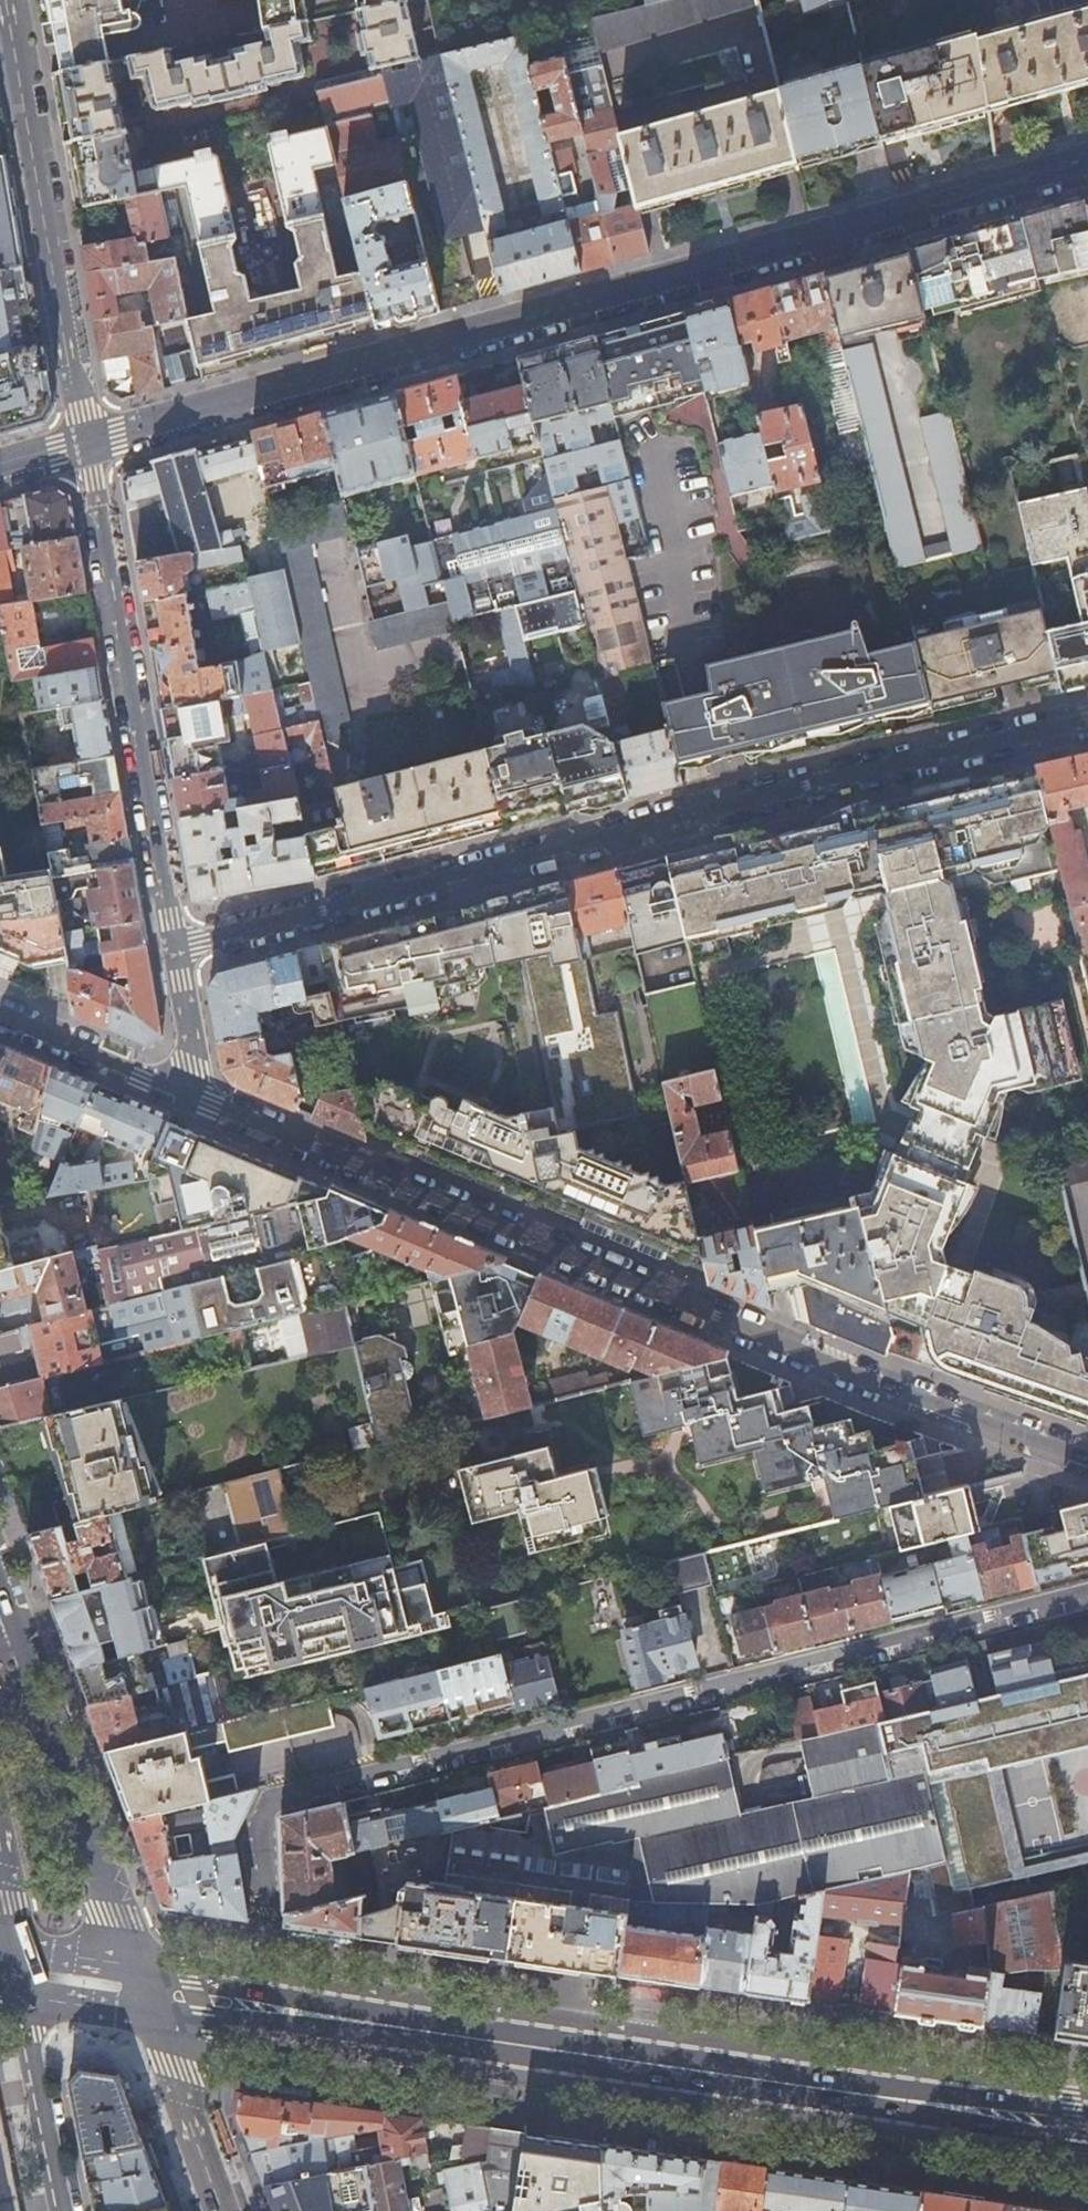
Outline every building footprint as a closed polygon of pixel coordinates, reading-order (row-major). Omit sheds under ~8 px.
[(41,22),(52,20),(48,0),(37,0),(41,22)] [(52,20),(41,22),(45,43),(56,41),(60,70),(61,70),(109,60),(105,33),(134,28),(135,28),(136,27),(137,26),(138,26),(139,25),(139,24),(139,22),(140,21),(140,20),(139,18),(139,17),(138,16),(137,15),(136,14),(135,14),(134,13),(133,13),(131,13),(130,8),(126,9),(124,0),(48,0),(52,20)] [(265,29),(308,20),(304,0),(260,0),(265,29)] [(358,9),(402,0),(356,0),(358,9)] [(418,56),(405,0),(402,0),(358,9),(362,29),(357,31),(362,54),(368,53),(371,67),(418,56)] [(440,51),(427,0),(405,0),(418,56),(440,51)] [(643,4),(628,7),(628,8),(591,17),(595,34),(599,49),(756,0),(658,0),(643,4)] [(780,1),(782,4),(784,6),(787,8),(790,10),(795,13),(799,9),(836,0),(779,0),(780,1)] [(975,33),(987,112),(1008,106),(1087,84),(1087,2),(996,28),(975,33)] [(311,38),(308,20),(265,29),(267,40),(230,48),(231,54),(213,58),(212,53),(175,61),(172,47),(109,60),(61,70),(74,139),(124,128),(114,81),(146,74),(152,103),(159,107),(194,99),(195,104),(268,87),(266,81),(302,74),(304,69),(298,41),(311,38)] [(514,33),(513,27),(487,33),(488,39),(514,33)] [(864,59),(865,64),(971,35),(970,29),(864,59)] [(566,215),(565,210),(541,113),(535,88),(529,63),(521,33),(440,52),(483,224),(500,292),(541,281),(580,270),(566,215)] [(865,64),(862,65),(881,141),(886,140),(982,113),(987,112),(975,33),(971,35),(865,64)] [(599,49),(595,34),(560,43),(563,54),(582,131),(601,211),(614,261),(637,254),(648,252),(637,208),(635,202),(613,207),(616,193),(605,149),(622,145),(619,133),(599,49)] [(343,198),(405,183),(433,176),(448,233),(483,224),(440,52),(440,51),(418,56),(371,67),(317,79),(314,83),(317,93),(325,124),(332,153),(335,162),(343,198)] [(563,54),(529,63),(535,88),(552,84),(558,109),(541,113),(565,210),(579,206),(570,172),(575,171),(569,147),(559,149),(556,137),(582,131),(563,54)] [(856,60),(821,70),(823,76),(857,66),(856,60)] [(778,89),(796,165),(881,141),(862,65),(857,66),(823,76),(818,78),(784,87),(778,89)] [(816,71),(782,81),(784,87),(818,78),(816,71)] [(635,202),(637,208),(647,205),(675,198),(693,193),(740,180),(758,175),(787,167),(796,165),(778,89),(761,94),(619,133),(622,145),(632,189),(635,202)] [(3,157),(9,156),(2,120),(0,106),(0,157),(3,157)] [(982,113),(886,140),(887,144),(983,118),(982,113)] [(291,285),(292,289),(303,334),(373,315),(361,268),(336,274),(312,168),(335,162),(332,153),(325,124),(270,138),(268,143),(288,223),(295,227),(301,254),(297,260),(300,273),(296,275),(294,278),(292,281),(291,285)] [(128,127),(124,128),(74,139),(86,205),(125,196),(158,189),(152,166),(134,171),(125,133),(129,132),(128,127)] [(605,149),(616,193),(632,189),(622,145),(605,149)] [(233,353),(274,342),(263,296),(261,292),(259,289),(256,287),(252,286),(248,286),(245,273),(238,269),(232,242),(236,236),(216,155),(212,152),(152,166),(158,189),(158,188),(171,186),(185,182),(215,310),(201,313),(187,316),(187,318),(201,376),(220,370),(237,366),(233,353)] [(3,157),(0,157),(0,270),(22,266),(14,220),(13,214),(10,196),(9,189),(6,174),(3,157)] [(788,174),(787,167),(758,175),(760,182),(788,174)] [(740,180),(693,193),(695,199),(742,187),(740,180)] [(343,198),(361,268),(373,315),(376,327),(392,322),(405,318),(437,310),(424,256),(390,266),(381,234),(374,228),(377,222),(390,218),(393,221),(396,221),(398,219),(399,216),(413,213),(410,202),(405,183),(343,198)] [(19,213),(14,188),(9,189),(10,196),(13,214),(19,213)] [(149,261),(145,242),(169,236),(158,188),(158,189),(125,196),(133,236),(80,245),(105,389),(120,398),(140,393),(163,386),(151,326),(187,318),(187,316),(174,256),(149,261)] [(675,198),(647,205),(649,212),(676,205),(675,198)] [(1019,218),(1034,280),(1056,273),(1082,265),(1087,263),(1087,218),(1084,200),(1062,206),(1019,218)] [(566,215),(580,270),(603,264),(614,261),(601,211),(573,218),(572,214),(566,215)] [(943,240),(907,249),(922,310),(943,305),(954,302),(957,313),(1037,291),(1034,280),(1019,218),(989,227),(943,240)] [(880,503),(883,518),(896,569),(923,562),(920,549),(870,344),(863,346),(859,333),(896,323),(899,337),(927,330),(922,310),(907,249),(871,259),(865,261),(822,273),(847,373),(858,414),(863,436),(868,455),(880,503)] [(22,266),(0,270),(0,355),(18,350),(36,346),(33,330),(36,329),(39,323),(37,313),(32,308),(29,309),(29,306),(28,302),(31,302),(35,296),(33,287),(27,283),(25,283),(22,266)] [(797,280),(771,287),(784,339),(822,329),(835,376),(847,373),(822,273),(797,280)] [(740,296),(728,299),(739,345),(750,342),(752,351),(773,346),(777,362),(788,359),(784,339),(771,287),(740,296)] [(303,334),(292,289),(278,292),(263,296),(274,342),(290,338),(303,334)] [(702,391),(709,389),(712,391),(738,385),(741,381),(747,380),(740,347),(739,345),(728,299),(697,308),(682,312),(694,363),(696,363),(702,391)] [(638,324),(592,337),(608,400),(613,419),(674,402),(673,400),(703,392),(702,391),(696,363),(694,363),(682,312),(638,324)] [(540,351),(515,358),(522,385),(531,421),(608,400),(592,337),(540,351)] [(0,355),(0,434),(4,433),(9,432),(43,422),(52,408),(47,377),(41,345),(36,346),(18,350),(0,355)] [(788,359),(777,362),(767,365),(775,393),(795,388),(788,359)] [(420,385),(392,393),(413,475),(476,459),(461,401),(454,375),(440,379),(420,385)] [(712,391),(709,389),(702,391),(704,399),(749,388),(747,380),(741,381),(738,385),(712,391)] [(461,401),(476,459),(536,443),(537,442),(531,421),(522,385),(461,401)] [(356,403),(320,412),(334,467),(338,487),(340,494),(413,475),(392,393),(356,403)] [(537,442),(536,443),(544,472),(551,499),(606,487),(624,561),(647,555),(613,419),(608,400),(531,421),(537,442)] [(775,491),(818,480),(803,420),(800,409),(799,403),(756,414),(760,430),(772,483),(774,491),(775,491)] [(810,406),(800,409),(803,420),(813,418),(810,406)] [(958,459),(947,410),(918,418),(947,542),(950,555),(979,547),(962,476),(958,459)] [(250,432),(252,438),(258,465),(271,516),(280,514),(272,484),(295,478),(292,463),(299,461),(303,475),(334,467),(320,412),(286,422),(250,432)] [(863,436),(858,414),(840,419),(846,441),(863,436)] [(760,430),(715,441),(727,494),(772,483),(760,430)] [(863,436),(846,441),(850,459),(868,455),(863,436)] [(123,503),(133,561),(237,544),(236,539),(237,539),(234,528),(214,533),(210,517),(213,517),(212,513),(209,514),(204,496),(207,495),(206,489),(203,490),(200,478),(206,477),(209,478),(258,465),(252,438),(198,452),(192,448),(169,454),(149,460),(150,465),(124,473),(119,481),(123,503)] [(1033,452),(1002,461),(1004,468),(1034,458),(1033,452)] [(1076,455),(1083,485),(1087,484),(1087,452),(1076,455)] [(958,459),(962,476),(970,474),(966,457),(958,459)] [(1020,480),(1017,469),(1008,471),(1011,482),(1020,480)] [(492,524),(513,605),(574,590),(551,499),(544,472),(523,502),(526,515),(516,518),(513,507),(492,512),(495,523),(492,524)] [(786,495),(794,525),(805,522),(799,496),(818,491),(827,531),(830,530),(818,480),(775,491),(777,497),(786,495)] [(341,498),(340,494),(338,487),(318,492),(321,503),(341,498)] [(551,499),(574,590),(580,612),(581,612),(598,677),(618,672),(639,667),(650,664),(624,561),(606,487),(551,499)] [(1061,694),(1087,688),(1087,504),(1084,487),(1016,504),(1030,566),(1031,567),(1066,559),(1082,623),(1046,632),(1056,675),(1058,683),(1061,694)] [(53,488),(23,497),(31,545),(74,537),(67,499),(60,493),(53,488)] [(805,522),(809,535),(827,531),(818,491),(799,496),(805,522)] [(779,506),(782,521),(784,527),(794,525),(786,495),(777,497),(779,506)] [(280,514),(271,516),(270,517),(308,683),(317,721),(321,739),(336,736),(333,723),(345,721),(306,543),(350,534),(341,498),(321,503),(280,514)] [(862,508),(866,522),(883,518),(880,503),(862,508)] [(426,524),(446,599),(451,619),(513,605),(492,524),(444,536),(440,521),(426,524)] [(794,525),(784,527),(787,540),(809,535),(805,522),(794,525)] [(74,537),(31,545),(21,546),(30,600),(75,593),(84,592),(81,575),(74,537)] [(920,549),(923,562),(950,555),(947,542),(920,549)] [(237,544),(133,561),(135,573),(140,599),(184,592),(180,575),(191,566),(241,559),(237,544)] [(10,603),(2,549),(0,550),(0,605),(10,603)] [(278,573),(251,579),(269,658),(296,652),(278,573)] [(210,615),(252,606),(246,581),(204,588),(210,615)] [(574,590),(513,605),(520,633),(532,678),(567,812),(577,810),(621,798),(628,797),(598,677),(581,612),(580,612),(574,590)] [(184,592),(140,599),(149,651),(158,707),(272,688),(261,641),(249,644),(252,653),(230,661),(197,666),(187,609),(192,608),(191,603),(186,603),(184,592)] [(446,599),(371,618),(379,648),(453,631),(450,620),(451,619),(446,599)] [(11,679),(34,675),(97,665),(92,640),(92,637),(37,646),(30,600),(25,601),(10,603),(0,605),(0,624),(11,679)] [(1039,603),(912,634),(929,704),(993,690),(999,688),(1015,685),(1021,683),(1056,675),(1046,632),(1039,603)] [(707,691),(660,704),(666,728),(676,766),(725,754),(894,713),(929,704),(912,634),(868,645),(860,612),(854,613),(857,630),(799,646),(798,645),(704,669),(707,691)] [(471,702),(484,749),(504,827),(504,828),(567,812),(532,678),(520,633),(501,637),(509,668),(495,672),(489,682),(493,696),(471,702)] [(660,704),(650,664),(639,667),(649,707),(660,704)] [(97,665),(34,675),(40,712),(60,708),(103,700),(102,697),(101,692),(101,688),(97,665)] [(618,672),(598,677),(628,797),(655,790),(680,783),(676,766),(666,728),(625,739),(628,733),(624,719),(630,718),(618,672)] [(1042,687),(1058,683),(1056,675),(1021,683),(1023,691),(1042,687)] [(317,721),(308,683),(272,688),(281,729),(317,721)] [(223,767),(218,739),(226,737),(222,715),(246,711),(260,769),(290,763),(289,761),(286,746),(284,741),(281,729),(272,688),(158,707),(164,741),(165,744),(170,775),(223,767)] [(929,704),(931,713),(967,704),(995,698),(993,690),(929,704)] [(103,700),(60,708),(63,725),(72,723),(78,761),(112,756),(105,712),(103,700)] [(321,739),(317,721),(281,729),(284,741),(303,737),(310,742),(319,778),(329,775),(321,739)] [(286,746),(289,761),(294,760),(290,745),(286,746)] [(299,802),(297,795),(295,796),(300,816),(304,832),(314,875),(350,866),(368,861),(411,851),(427,847),(467,837),(504,827),(484,749),(358,778),(331,785),(333,795),(299,802)] [(1032,767),(1057,867),(1079,956),(1087,954),(1087,876),(1087,877),(1076,830),(1069,831),(1064,809),(1087,803),(1087,754),(1079,756),(1067,760),(1032,767)] [(77,762),(30,770),(37,806),(60,802),(60,801),(58,790),(91,785),(93,796),(93,797),(119,792),(114,766),(112,756),(78,761),(77,762)] [(228,796),(223,767),(170,775),(173,788),(178,817),(295,796),(297,795),(290,763),(260,769),(263,785),(251,788),(249,795),(244,796),(242,793),(228,796)] [(835,907),(846,904),(848,897),(852,896),(856,899),(880,893),(887,897),(889,906),(885,907),(873,926),(904,1048),(924,1057),(920,1067),(915,1074),(906,1087),(900,1101),(917,1108),(897,1159),(880,1152),(876,1164),(873,1177),(873,1181),(866,1196),(856,1199),(857,1204),(754,1228),(768,1289),(788,1285),(807,1281),(890,1314),(892,1322),(807,1286),(801,1287),(810,1327),(872,1353),(883,1357),(894,1331),(893,1327),(921,1338),(918,1326),(927,1329),(929,1341),(931,1347),(933,1352),(937,1357),(941,1361),(946,1364),(948,1367),(950,1370),(953,1373),(956,1375),(959,1377),(1025,1401),(1084,1422),(1084,1420),(1086,1416),(1087,1417),(1087,1294),(1085,1280),(1036,1292),(1034,1288),(1030,1282),(1024,1277),(995,1266),(992,1273),(976,1267),(973,1275),(945,1265),(932,1238),(932,1237),(943,1241),(948,1228),(960,1216),(966,1208),(974,1192),(962,1186),(984,1135),(994,1112),(999,1101),(1004,1088),(1005,1088),(1014,1086),(1087,1068),(1087,1063),(1072,997),(990,1017),(985,1013),(977,986),(954,894),(950,891),(947,882),(953,873),(973,869),(996,883),(1057,867),(1032,767),(969,782),(967,774),(908,789),(909,796),(867,806),(865,802),(845,806),(828,815),(796,823),(754,832),(736,835),(714,838),(715,843),(704,845),(666,856),(685,939),(687,946),(726,936),(771,925),(771,923),(791,918),(792,920),(836,909),(835,907)] [(60,802),(37,806),(46,851),(61,848),(57,822),(65,821),(66,826),(74,825),(78,846),(85,844),(126,838),(122,815),(119,792),(93,797),(93,796),(60,801),(60,802)] [(276,838),(272,821),(300,816),(295,796),(178,817),(182,843),(192,898),(314,875),(304,832),(276,838)] [(621,798),(577,810),(578,813),(590,815),(611,809),(610,806),(623,803),(621,798)] [(61,848),(46,851),(48,863),(50,874),(51,878),(131,864),(126,838),(85,844),(87,856),(73,859),(74,863),(67,865),(64,848),(61,848)] [(30,970),(68,964),(67,958),(62,933),(59,916),(53,885),(51,878),(50,874),(8,882),(3,856),(0,854),(0,957),(30,970)] [(618,868),(615,869),(627,923),(633,946),(634,951),(685,939),(666,856),(642,862),(618,868)] [(131,864),(51,878),(53,885),(67,883),(69,892),(87,889),(92,916),(80,918),(74,913),(59,916),(62,933),(80,929),(97,927),(141,919),(131,864)] [(590,875),(564,882),(576,936),(584,934),(627,923),(615,869),(590,875)] [(551,1106),(524,1111),(544,1201),(582,1217),(581,1221),(584,1223),(583,1225),(601,1232),(606,1235),(607,1232),(611,1234),(610,1237),(634,1247),(635,1244),(638,1246),(637,1248),(660,1258),(661,1255),(665,1257),(667,1253),(686,1261),(706,1270),(693,1214),(690,1201),(686,1183),(671,1121),(646,1126),(656,1175),(649,1176),(647,1170),(638,1172),(630,1169),(629,1163),(620,1165),(619,1159),(611,1161),(603,1157),(601,1151),(593,1153),(592,1147),(584,1149),(578,1146),(574,1129),(638,1115),(615,1009),(596,1014),(583,957),(581,958),(576,936),(564,882),(481,903),(493,965),(499,994),(521,989),(515,960),(519,959),(551,1106)] [(954,894),(977,986),(981,979),(961,898),(954,894)] [(443,913),(414,920),(436,1009),(439,1009),(437,998),(435,986),(476,978),(474,969),(483,967),(493,965),(481,903),(457,909),(443,913)] [(370,929),(364,933),(414,920),(443,913),(426,911),(408,913),(402,914),(385,920),(370,929)] [(145,945),(141,919),(97,927),(101,952),(103,952),(145,945)] [(362,933),(375,994),(379,1010),(389,1008),(405,1005),(407,1015),(412,1014),(436,1009),(414,920),(364,933),(362,933)] [(69,968),(73,1010),(73,1015),(96,1025),(107,1029),(113,980),(111,980),(107,978),(81,966),(80,957),(85,955),(80,929),(62,933),(67,958),(68,964),(69,968)] [(362,933),(317,945),(325,979),(328,990),(331,1005),(375,994),(362,933)] [(584,934),(576,936),(581,958),(583,957),(589,956),(584,934)] [(687,946),(692,967),(731,957),(726,936),(687,946)] [(685,939),(634,951),(644,995),(695,982),(692,967),(687,946),(685,939)] [(113,980),(107,1029),(134,1041),(147,1047),(161,1036),(145,945),(103,952),(107,975),(126,973),(129,987),(113,980)] [(317,945),(295,950),(303,984),(325,979),(317,945)] [(283,953),(267,957),(278,1004),(291,1001),(292,1005),(293,1007),(294,1008),(295,1009),(296,1010),(297,1010),(299,1011),(300,1010),(312,1008),(315,1023),(335,1019),(331,1005),(328,990),(305,995),(303,984),(295,950),(283,953)] [(1079,956),(1080,962),(1087,994),(1087,954),(1079,956)] [(211,1005),(218,1041),(260,1033),(255,1009),(278,1004),(267,957),(252,961),(216,970),(212,977),(207,983),(211,1005)] [(435,986),(437,998),(451,995),(465,990),(476,983),(484,974),(483,967),(474,969),(476,978),(435,986)] [(695,982),(644,995),(664,1082),(715,1069),(695,982)] [(375,994),(331,1005),(335,1019),(350,1016),(379,1010),(375,994)] [(436,1009),(412,1014),(413,1017),(413,1018),(416,1019),(419,1020),(422,1020),(425,1020),(428,1020),(430,1018),(433,1017),(435,1015),(435,1014),(437,1012),(436,1009)] [(379,1010),(350,1016),(351,1021),(380,1015),(379,1010)] [(335,1019),(315,1023),(284,1030),(289,1052),(290,1057),(319,1051),(341,1046),(335,1019)] [(260,1033),(218,1041),(223,1068),(234,1083),(261,1094),(294,1108),(299,1096),(290,1057),(289,1052),(277,1055),(275,1049),(271,1050),(268,1054),(264,1052),(260,1033)] [(341,1046),(319,1051),(329,1094),(351,1089),(342,1051),(341,1046)] [(0,1058),(0,1099),(27,1111),(26,1117),(22,1117),(18,1126),(33,1132),(38,1112),(50,1066),(29,1057),(12,1050),(5,1047),(0,1058)] [(68,1073),(50,1066),(38,1112),(75,1127),(92,1084),(68,1073)] [(1014,1086),(1025,1095),(1087,1080),(1087,1068),(1014,1086)] [(662,1082),(671,1121),(686,1183),(739,1171),(730,1133),(700,1140),(692,1108),(684,1104),(683,1100),(680,1099),(683,1093),(686,1095),(688,1094),(692,1097),(695,1105),(722,1099),(715,1069),(664,1082),(662,1082)] [(394,1138),(418,1148),(416,1153),(419,1155),(418,1157),(441,1166),(442,1164),(447,1166),(446,1168),(470,1178),(471,1176),(474,1177),(473,1180),(497,1190),(498,1187),(501,1188),(503,1184),(522,1192),(544,1201),(524,1111),(506,1115),(463,1097),(458,1110),(451,1106),(450,1102),(449,1101),(447,1099),(444,1097),(439,1096),(435,1097),(432,1099),(412,1090),(414,1084),(398,1078),(389,1080),(351,1089),(361,1131),(363,1130),(365,1126),(392,1138),(394,1138)] [(322,1095),(312,1116),(330,1124),(362,1138),(363,1137),(361,1131),(351,1089),(329,1094),(322,1095)] [(142,1105),(122,1096),(104,1139),(136,1153),(139,1146),(145,1148),(157,1119),(160,1113),(142,1105)] [(999,1101),(994,1112),(984,1135),(991,1138),(996,1122),(997,1116),(999,1101)] [(38,1112),(33,1132),(31,1140),(29,1146),(62,1160),(75,1127),(38,1112)] [(140,1159),(144,1177),(151,1206),(171,1201),(178,1231),(206,1225),(327,1194),(329,1190),(294,1175),(292,1180),(267,1170),(269,1165),(242,1154),(157,1119),(145,1148),(141,1157),(140,1159)] [(415,1156),(416,1153),(418,1148),(394,1138),(391,1145),(415,1156)] [(1055,1158),(1062,1187),(1087,1181),(1087,1150),(1055,1158)] [(61,1161),(46,1197),(84,1189),(144,1177),(140,1159),(141,1157),(97,1165),(96,1158),(69,1164),(61,1161)] [(707,1197),(710,1210),(712,1210),(716,1229),(726,1227),(728,1232),(753,1226),(752,1221),(751,1222),(739,1171),(686,1183),(690,1201),(707,1197)] [(519,1199),(522,1192),(503,1184),(501,1188),(500,1191),(514,1197),(519,1199)] [(178,1231),(95,1252),(96,1260),(104,1306),(113,1303),(137,1297),(162,1290),(184,1285),(227,1273),(260,1265),(291,1257),(289,1251),(339,1239),(345,1236),(346,1236),(380,1223),(387,1210),(364,1200),(358,1198),(330,1186),(329,1190),(327,1194),(206,1225),(178,1231)] [(690,1201),(693,1214),(710,1210),(707,1197),(690,1201)] [(387,1210),(380,1223),(346,1236),(345,1236),(345,1238),(389,1255),(428,1271),(430,1279),(501,1261),(503,1257),(487,1251),(444,1233),(405,1217),(387,1210)] [(693,1214),(706,1270),(709,1284),(743,1298),(773,1311),(769,1294),(768,1289),(754,1228),(753,1226),(728,1232),(717,1235),(716,1229),(712,1210),(710,1210),(693,1214)] [(41,1222),(41,1219),(1,1230),(2,1232),(7,1241),(37,1233),(45,1259),(67,1253),(62,1231),(59,1232),(41,1222)] [(45,1259),(37,1233),(7,1241),(2,1232),(1,1230),(0,1224),(0,1271),(45,1259)] [(291,1257),(260,1265),(266,1289),(263,1296),(240,1302),(234,1298),(227,1273),(184,1285),(189,1308),(197,1338),(221,1332),(238,1328),(270,1320),(270,1319),(297,1312),(343,1301),(354,1298),(346,1268),(351,1266),(343,1256),(339,1239),(289,1251),(291,1257)] [(45,1259),(0,1271),(0,1297),(35,1288),(44,1322),(85,1311),(73,1259),(85,1256),(86,1263),(96,1260),(95,1252),(94,1246),(67,1253),(45,1259)] [(537,1276),(501,1261),(430,1279),(447,1356),(457,1354),(466,1344),(512,1333),(517,1322),(537,1276)] [(554,1279),(538,1272),(537,1276),(517,1322),(600,1359),(622,1307),(610,1302),(590,1294),(554,1279)] [(768,1289),(769,1294),(801,1287),(807,1286),(892,1322),(890,1314),(807,1281),(788,1285),(768,1289)] [(137,1297),(113,1303),(117,1327),(189,1308),(184,1285),(162,1290),(165,1305),(139,1311),(137,1297)] [(44,1322),(35,1288),(0,1297),(0,1333),(44,1322)] [(388,1289),(380,1291),(383,1301),(390,1300),(388,1289)] [(165,1305),(162,1290),(137,1297),(139,1311),(165,1305)] [(343,1301),(297,1312),(304,1341),(294,1340),(284,1342),(287,1359),(352,1344),(351,1339),(343,1301)] [(32,1346),(35,1358),(0,1367),(0,1387),(57,1373),(101,1362),(96,1341),(94,1331),(109,1327),(104,1306),(85,1311),(44,1322),(0,1333),(0,1354),(32,1346)] [(648,1364),(650,1374),(724,1355),(731,1358),(729,1353),(641,1316),(622,1307),(600,1359),(627,1371),(634,1358),(648,1364)] [(197,1338),(189,1308),(117,1327),(112,1328),(114,1337),(119,1358),(197,1338)] [(918,1326),(921,1338),(923,1346),(925,1353),(929,1359),(934,1364),(940,1369),(946,1372),(947,1373),(959,1377),(956,1375),(953,1373),(950,1370),(948,1367),(946,1364),(941,1361),(937,1357),(933,1352),(931,1347),(929,1341),(927,1329),(918,1326)] [(238,1328),(221,1332),(230,1373),(247,1369),(238,1328)] [(371,1333),(351,1339),(352,1344),(370,1421),(375,1445),(417,1434),(406,1383),(404,1384),(404,1382),(408,1380),(411,1377),(412,1375),(413,1370),(412,1366),(410,1362),(407,1359),(404,1358),(402,1347),(381,1334),(376,1333),(371,1333)] [(466,1344),(483,1417),(529,1406),(512,1333),(466,1344)] [(114,1337),(96,1341),(101,1362),(119,1358),(114,1337)] [(724,1355),(650,1374),(647,1375),(661,1429),(707,1419),(720,1466),(778,1454),(786,1485),(823,1478),(833,1520),(890,1505),(924,1497),(913,1453),(909,1439),(873,1447),(869,1429),(848,1433),(843,1418),(813,1423),(808,1409),(784,1413),(777,1390),(743,1397),(731,1358),(724,1355)] [(57,1373),(0,1387),(0,1426),(50,1415),(42,1386),(59,1382),(57,1373)] [(567,1378),(572,1395),(607,1386),(604,1374),(585,1378),(584,1373),(567,1378)] [(547,1382),(551,1400),(572,1395),(567,1378),(547,1382)] [(50,1415),(0,1426),(0,1463),(7,1482),(19,1515),(24,1529),(26,1534),(59,1526),(52,1504),(69,1499),(76,1521),(108,1513),(156,1501),(154,1496),(151,1496),(143,1464),(139,1465),(132,1433),(127,1434),(119,1398),(50,1415)] [(460,1399),(452,1401),(455,1411),(463,1409),(460,1399)] [(375,1445),(370,1421),(344,1429),(349,1451),(375,1445)] [(566,1442),(470,1467),(482,1519),(529,1510),(540,1551),(620,1531),(604,1467),(574,1475),(566,1442)] [(293,1534),(277,1470),(223,1484),(240,1548),(263,1542),(293,1534)] [(317,1471),(302,1474),(310,1506),(325,1503),(317,1471)] [(970,1485),(924,1497),(890,1505),(901,1549),(915,1546),(949,1537),(969,1532),(981,1529),(973,1497),(970,1485)] [(1023,1534),(1036,1583),(1077,1573),(1082,1563),(1082,1562),(1087,1560),(1087,1502),(1060,1509),(1066,1529),(1054,1532),(1053,1526),(1023,1534)] [(59,1526),(26,1534),(32,1552),(41,1575),(48,1596),(123,1577),(108,1513),(76,1521),(59,1526)] [(997,1548),(991,1526),(981,1529),(969,1532),(985,1596),(1036,1583),(1023,1534),(1014,1536),(1009,1548),(1006,1549),(1002,1547),(997,1548)] [(954,1556),(933,1561),(945,1606),(985,1596),(969,1532),(949,1537),(954,1556)] [(240,1548),(205,1557),(209,1576),(213,1575),(226,1624),(222,1625),(226,1642),(237,1639),(244,1666),(270,1659),(272,1665),(301,1658),(299,1651),(351,1638),(353,1645),(382,1637),(380,1631),(418,1621),(419,1627),(438,1623),(435,1611),(433,1611),(420,1561),(391,1568),(388,1556),(274,1585),(263,1542),(240,1548)] [(901,1549),(875,1556),(879,1574),(920,1564),(915,1546),(901,1549)] [(703,1551),(683,1556),(691,1590),(712,1584),(703,1551)] [(875,1556),(860,1560),(865,1578),(879,1574),(875,1556)] [(299,1651),(301,1658),(272,1665),(270,1659),(244,1666),(237,1639),(226,1642),(222,1625),(226,1624),(213,1575),(209,1576),(205,1557),(202,1558),(225,1645),(228,1644),(234,1668),(239,1667),(241,1676),(448,1623),(444,1609),(435,1611),(438,1623),(419,1627),(418,1621),(380,1631),(382,1637),(353,1645),(351,1638),(299,1651)] [(1077,1573),(1087,1570),(1087,1560),(1082,1562),(1082,1563),(1077,1573)] [(920,1564),(879,1574),(887,1605),(906,1601),(909,1615),(933,1609),(922,1563),(920,1564)] [(149,1606),(146,1606),(138,1574),(134,1574),(129,1575),(137,1609),(140,1608),(149,1641),(153,1640),(157,1639),(149,1606)] [(887,1605),(879,1574),(865,1578),(852,1581),(853,1585),(842,1588),(853,1629),(891,1620),(887,1605)] [(100,1643),(115,1639),(119,1657),(137,1653),(156,1648),(153,1640),(149,1641),(140,1608),(137,1609),(129,1575),(123,1577),(48,1596),(55,1614),(68,1651),(75,1669),(105,1661),(100,1643)] [(800,1588),(797,1576),(764,1584),(767,1596),(800,1588)] [(853,1629),(842,1588),(831,1591),(830,1586),(801,1593),(813,1639),(852,1630),(853,1629)] [(728,1593),(715,1596),(720,1615),(733,1612),(728,1593)] [(774,1605),(764,1607),(773,1643),(774,1649),(813,1639),(801,1593),(773,1600),(774,1605)] [(521,1598),(485,1607),(494,1641),(530,1631),(521,1598)] [(887,1605),(891,1620),(909,1615),(906,1601),(887,1605)] [(661,1621),(624,1630),(637,1684),(662,1678),(661,1671),(695,1663),(680,1604),(659,1609),(661,1621)] [(773,1643),(764,1607),(732,1615),(740,1650),(773,1643)] [(1055,1671),(1047,1639),(989,1654),(999,1694),(975,1699),(975,1697),(957,1701),(937,1706),(883,1718),(874,1721),(887,1778),(924,1770),(946,1861),(924,1867),(928,1883),(931,1898),(1087,1862),(1087,1853),(1024,1867),(1001,1767),(1087,1747),(1087,1663),(1055,1671)] [(542,1640),(522,1645),(525,1656),(502,1662),(512,1701),(514,1708),(527,1705),(546,1700),(557,1697),(542,1640)] [(168,1661),(188,1656),(183,1641),(164,1646),(168,1661)] [(502,1662),(499,1651),(467,1659),(478,1702),(485,1701),(487,1704),(490,1705),(493,1706),(512,1701),(502,1662)] [(191,1678),(194,1677),(190,1663),(164,1669),(162,1662),(162,1661),(152,1663),(154,1667),(141,1670),(137,1653),(119,1657),(105,1661),(75,1669),(83,1692),(88,1705),(127,1695),(191,1678)] [(164,1669),(190,1663),(188,1656),(168,1661),(162,1662),(164,1669)] [(478,1702),(467,1659),(434,1667),(448,1717),(459,1714),(459,1715),(480,1709),(478,1702)] [(966,1660),(928,1669),(930,1679),(932,1685),(937,1706),(957,1701),(975,1697),(970,1676),(966,1660)] [(434,1667),(362,1685),(376,1736),(448,1718),(448,1717),(434,1667)] [(104,1749),(223,1719),(210,1673),(194,1677),(191,1678),(195,1692),(132,1710),(127,1695),(88,1705),(96,1726),(104,1749)] [(889,1678),(891,1689),(906,1685),(903,1674),(889,1678)] [(813,1710),(819,1733),(874,1721),(883,1718),(877,1692),(873,1677),(840,1685),(845,1702),(813,1710)] [(877,1692),(883,1718),(937,1706),(932,1685),(930,1679),(906,1685),(891,1689),(877,1692)] [(333,1726),(325,1694),(223,1719),(104,1749),(110,1766),(127,1813),(129,1818),(157,1811),(201,1800),(243,1790),(240,1774),(234,1776),(233,1773),(206,1781),(200,1754),(192,1755),(190,1748),(224,1740),(226,1751),(333,1726)] [(786,1702),(796,1740),(819,1734),(819,1733),(813,1710),(809,1696),(786,1702)] [(544,1706),(546,1700),(527,1705),(531,1709),(544,1706)] [(485,1701),(478,1702),(480,1709),(493,1706),(490,1705),(487,1704),(485,1701)] [(426,1832),(388,1841),(368,1846),(374,1874),(378,1891),(375,1911),(360,1913),(361,1935),(371,1937),(424,1944),(488,1954),(538,1961),(618,1972),(628,1900),(709,1902),(758,1903),(773,1900),(801,1894),(823,1889),(924,1867),(946,1861),(924,1770),(887,1778),(874,1721),(819,1733),(819,1734),(796,1740),(744,1752),(727,1756),(636,1778),(637,1783),(600,1791),(546,1804),(520,1810),(498,1815),(444,1828),(426,1832)] [(630,1753),(636,1778),(727,1756),(721,1732),(681,1741),(679,1734),(642,1743),(643,1750),(630,1753)] [(596,1778),(600,1791),(637,1783),(636,1778),(630,1753),(626,1738),(604,1743),(610,1770),(607,1775),(596,1778)] [(487,1773),(490,1786),(498,1815),(520,1810),(518,1802),(544,1796),(539,1775),(535,1761),(487,1773)] [(544,1796),(546,1804),(600,1791),(596,1778),(592,1762),(539,1775),(544,1796)] [(256,1786),(243,1790),(201,1800),(204,1818),(208,1841),(231,1837),(245,1809),(256,1786)] [(490,1786),(437,1799),(444,1828),(498,1815),(490,1786)] [(437,1799),(435,1792),(417,1797),(426,1832),(444,1828),(437,1799)] [(518,1802),(520,1810),(546,1804),(544,1796),(518,1802)] [(280,1835),(283,1910),(330,1900),(330,1868),(326,1854),(348,1850),(353,1849),(345,1815),(341,1799),(309,1808),(279,1816),(280,1835)] [(246,1918),(231,1837),(208,1841),(210,1853),(195,1855),(191,1838),(169,1842),(167,1833),(169,1832),(168,1827),(204,1818),(201,1800),(157,1811),(178,1908),(246,1918)] [(378,1806),(345,1815),(353,1849),(368,1846),(388,1841),(382,1820),(385,1819),(382,1812),(380,1812),(378,1806)] [(157,1811),(129,1818),(147,1867),(150,1876),(161,1905),(178,1908),(157,1811)] [(368,1846),(353,1849),(348,1850),(354,1878),(374,1874),(368,1846)] [(928,1883),(924,1867),(823,1889),(819,1914),(900,1924),(902,1922),(908,1881),(928,1883)] [(819,1914),(823,1889),(801,1894),(798,1911),(793,1910),(787,1952),(771,1949),(775,1923),(770,1916),(773,1900),(758,1903),(745,1990),(782,1995),(807,1999),(816,1934),(819,1914)] [(982,1905),(986,1941),(988,1956),(989,1970),(982,2025),(1035,2033),(1040,1993),(1001,1986),(1003,1968),(1062,1970),(1049,1890),(982,1905)] [(330,1900),(283,1910),(281,1924),(296,1926),(316,1928),(354,1934),(361,1935),(360,1913),(360,1893),(330,1900)] [(697,1984),(709,1902),(628,1900),(618,1972),(627,1974),(624,1989),(659,1994),(692,1999),(695,1984),(697,1984)] [(745,1990),(758,1903),(709,1902),(697,1984),(722,1987),(745,1990)] [(975,1907),(953,1911),(956,1945),(961,1944),(962,1953),(981,1950),(981,1942),(986,1941),(982,1905),(975,1907)] [(354,1934),(316,1928),(314,1939),(353,1944),(354,1934)] [(816,1934),(807,1999),(821,2001),(836,2003),(845,1939),(816,1934)] [(872,2009),(887,2011),(898,1937),(888,1935),(886,1945),(868,1942),(859,2007),(872,2009)] [(989,1970),(988,1956),(981,1957),(982,1968),(967,1966),(966,1971),(951,1969),(950,1972),(940,1970),(941,1960),(920,1956),(919,1959),(901,1956),(893,2012),(942,2019),(982,2025),(989,1970)] [(1063,1958),(1062,1970),(1054,2036),(1087,2041),(1087,1962),(1063,1958)] [(79,2133),(83,2155),(143,2144),(130,2109),(117,2075),(102,2072),(80,2068),(69,2082),(79,2133)] [(241,2079),(239,2092),(235,2114),(243,2135),(249,2151),(288,2144),(289,2138),(306,2135),(311,2102),(312,2102),(313,2091),(311,2088),(254,2080),(243,2078),(241,2079)] [(312,2102),(311,2102),(306,2135),(306,2140),(317,2138),(329,2136),(335,2170),(335,2171),(348,2168),(360,2166),(368,2164),(366,2155),(353,2157),(348,2134),(357,2132),(357,2133),(376,2130),(381,2161),(424,2153),(418,2118),(366,2110),(312,2102)] [(7,2148),(0,2115),(0,2210),(19,2210),(7,2148)] [(475,2126),(463,2124),(461,2146),(449,2148),(447,2161),(484,2153),(489,2128),(475,2126)] [(523,2133),(505,2130),(489,2128),(484,2153),(486,2152),(484,2162),(441,2171),(441,2173),(435,2175),(436,2186),(444,2184),(449,2210),(512,2210),(523,2133)] [(629,2209),(627,2206),(624,2204),(621,2203),(618,2203),(616,2195),(602,2199),(599,2144),(562,2139),(533,2135),(523,2133),(512,2210),(629,2210),(629,2209)] [(317,2138),(306,2140),(288,2144),(249,2151),(255,2168),(261,2184),(324,2172),(317,2138)] [(642,2150),(599,2144),(602,2199),(616,2195),(622,2194),(624,2183),(631,2182),(631,2178),(657,2179),(655,2192),(698,2191),(702,2159),(698,2159),(700,2147),(674,2143),(644,2138),(642,2150)] [(143,2144),(83,2155),(86,2169),(88,2181),(152,2170),(144,2149),(143,2144)] [(369,2210),(417,2210),(415,2199),(403,2201),(396,2167),(405,2165),(407,2172),(426,2169),(426,2165),(427,2165),(424,2153),(381,2161),(368,2164),(360,2166),(369,2210)] [(646,2192),(646,2210),(761,2210),(766,2169),(733,2164),(702,2159),(698,2191),(655,2192),(646,2192)] [(261,2184),(269,2206),(270,2210),(369,2210),(360,2166),(348,2168),(335,2171),(335,2170),(324,2172),(261,2184)] [(766,2169),(761,2210),(831,2210),(832,2210),(838,2210),(843,2210),(847,2180),(799,2173),(766,2169)] [(88,2181),(89,2182),(92,2200),(94,2210),(117,2210),(164,2203),(158,2186),(152,2170),(88,2181)] [(847,2180),(843,2210),(916,2210),(918,2191),(882,2185),(851,2181),(847,2180)] [(918,2191),(916,2210),(1000,2210),(1001,2203),(958,2197),(918,2191)] [(164,2203),(117,2210),(167,2210),(164,2203)] [(1001,2203),(1000,2210),(1058,2210),(1045,2209),(1001,2203)]
